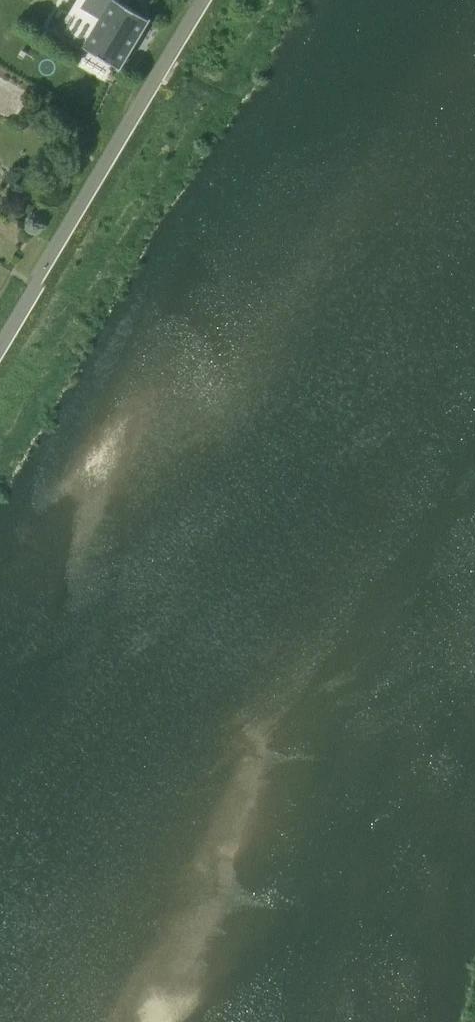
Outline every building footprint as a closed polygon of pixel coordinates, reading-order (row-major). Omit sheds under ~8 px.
[(97,24),(134,47),(151,18),(121,0),(94,0),(93,1),(106,10),(97,24)] [(122,67),(134,47),(97,24),(60,2),(47,23),(122,67)]
